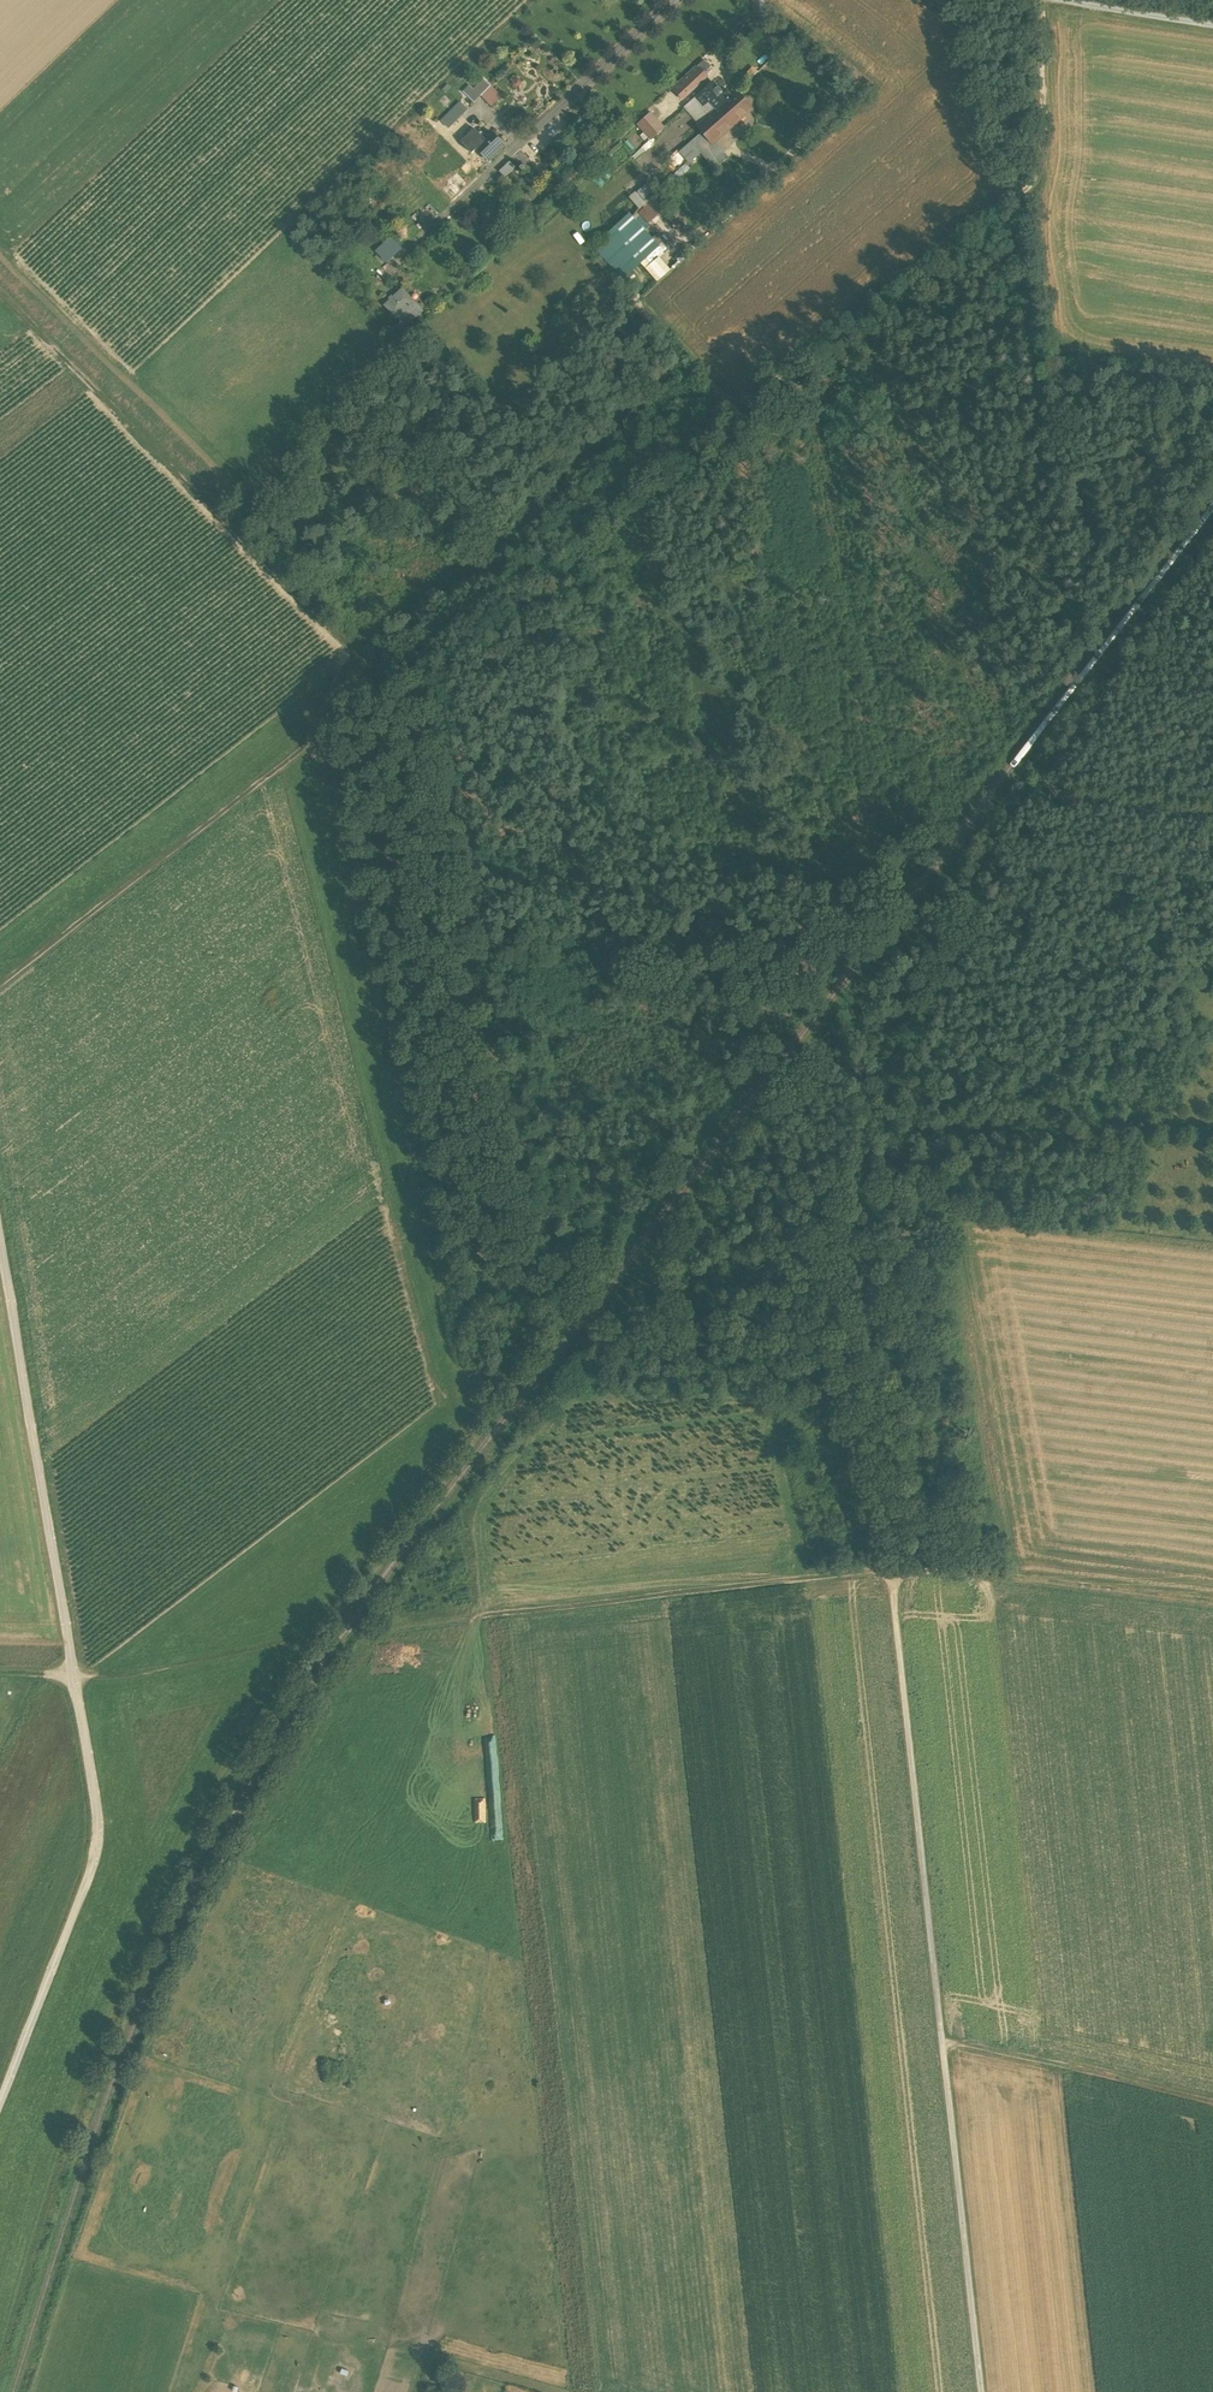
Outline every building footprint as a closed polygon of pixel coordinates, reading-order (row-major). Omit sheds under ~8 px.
[(701,62),(669,92),(679,102),(704,78),(701,75),(707,69),(701,62)] [(475,88),(471,85),(464,93),(476,104),(482,98),(492,107),(502,96),(483,79),(475,88)] [(724,99),(709,84),(692,99),(700,107),(706,102),(713,111),(725,100),(724,99)] [(713,111),(695,127),(701,132),(710,143),(710,142),(746,111),(732,95),(713,111)] [(463,103),(444,122),(452,130),(471,111),(463,103)] [(659,130),(646,116),(635,126),(649,140),(659,130)] [(649,140),(635,126),(632,129),(645,143),(649,140)] [(710,143),(701,132),(690,142),(698,151),(716,169),(727,160),(710,142),(710,143)] [(496,154),(481,138),(474,145),(467,137),(453,150),(463,161),(468,156),(480,169),(496,154)] [(690,142),(689,141),(677,152),(686,161),(698,151),(690,142)] [(513,165),(501,175),(507,182),(518,171),(513,165)] [(649,181),(636,193),(644,202),(658,190),(649,181)] [(628,216),(591,248),(621,279),(637,262),(639,265),(658,247),(628,216)] [(391,234),(375,250),(387,262),(403,247),(391,234)] [(405,291),(397,299),(408,310),(416,303),(405,291)] [(408,310),(397,299),(393,302),(404,314),(408,310)] [(393,302),(379,315),(390,327),(396,321),(404,314),(393,302)] [(396,321),(407,332),(426,313),(416,303),(408,310),(404,314),(396,321)] [(407,332),(396,321),(390,327),(388,329),(402,344),(410,336),(407,332)]
